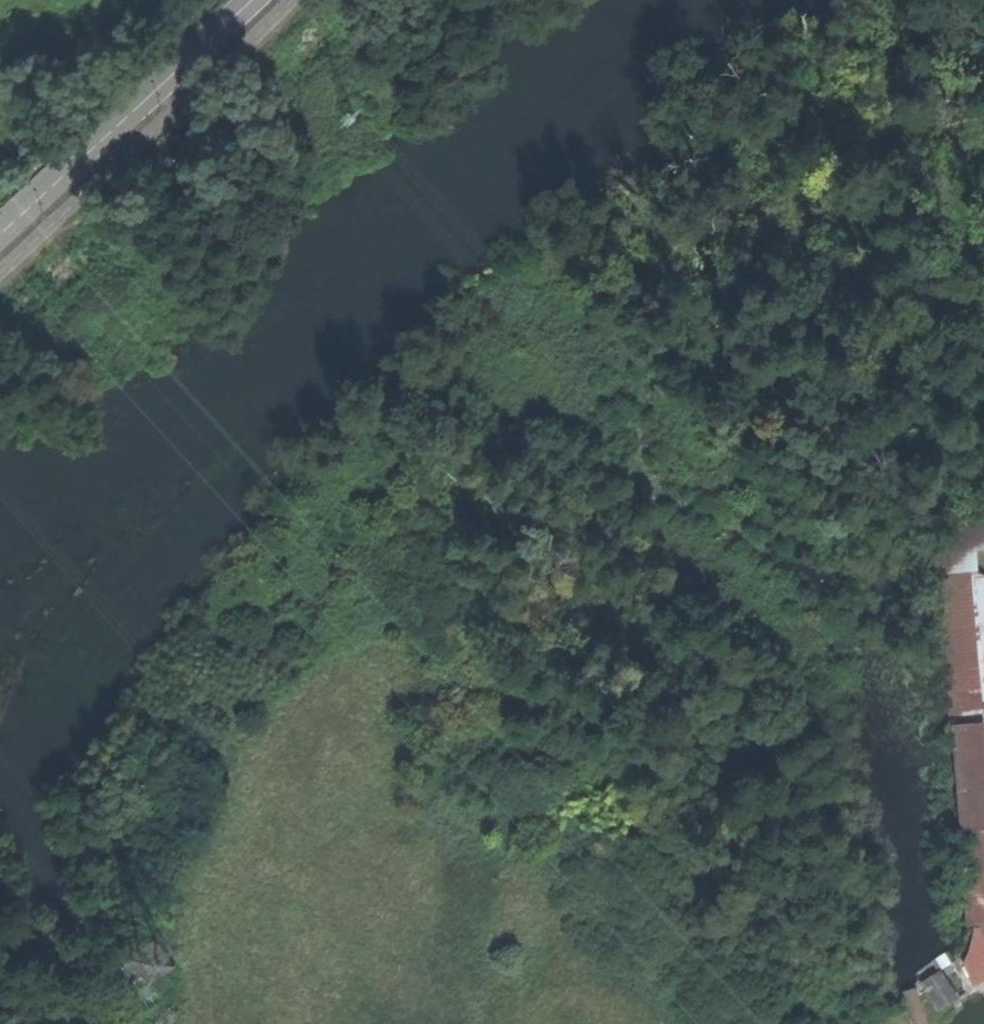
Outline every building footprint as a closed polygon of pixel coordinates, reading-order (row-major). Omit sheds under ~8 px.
[(983,701),(983,580),(975,574),(973,551),(983,550),(983,520),(943,524),(946,554),(937,555),(950,704),(980,701),(983,701)] [(982,726),(980,701),(950,704),(952,728),(982,726)] [(983,927),(983,748),(982,726),(952,728),(965,928),(983,927)] [(950,971),(927,978),(936,1008),(959,1001),(950,971)]
